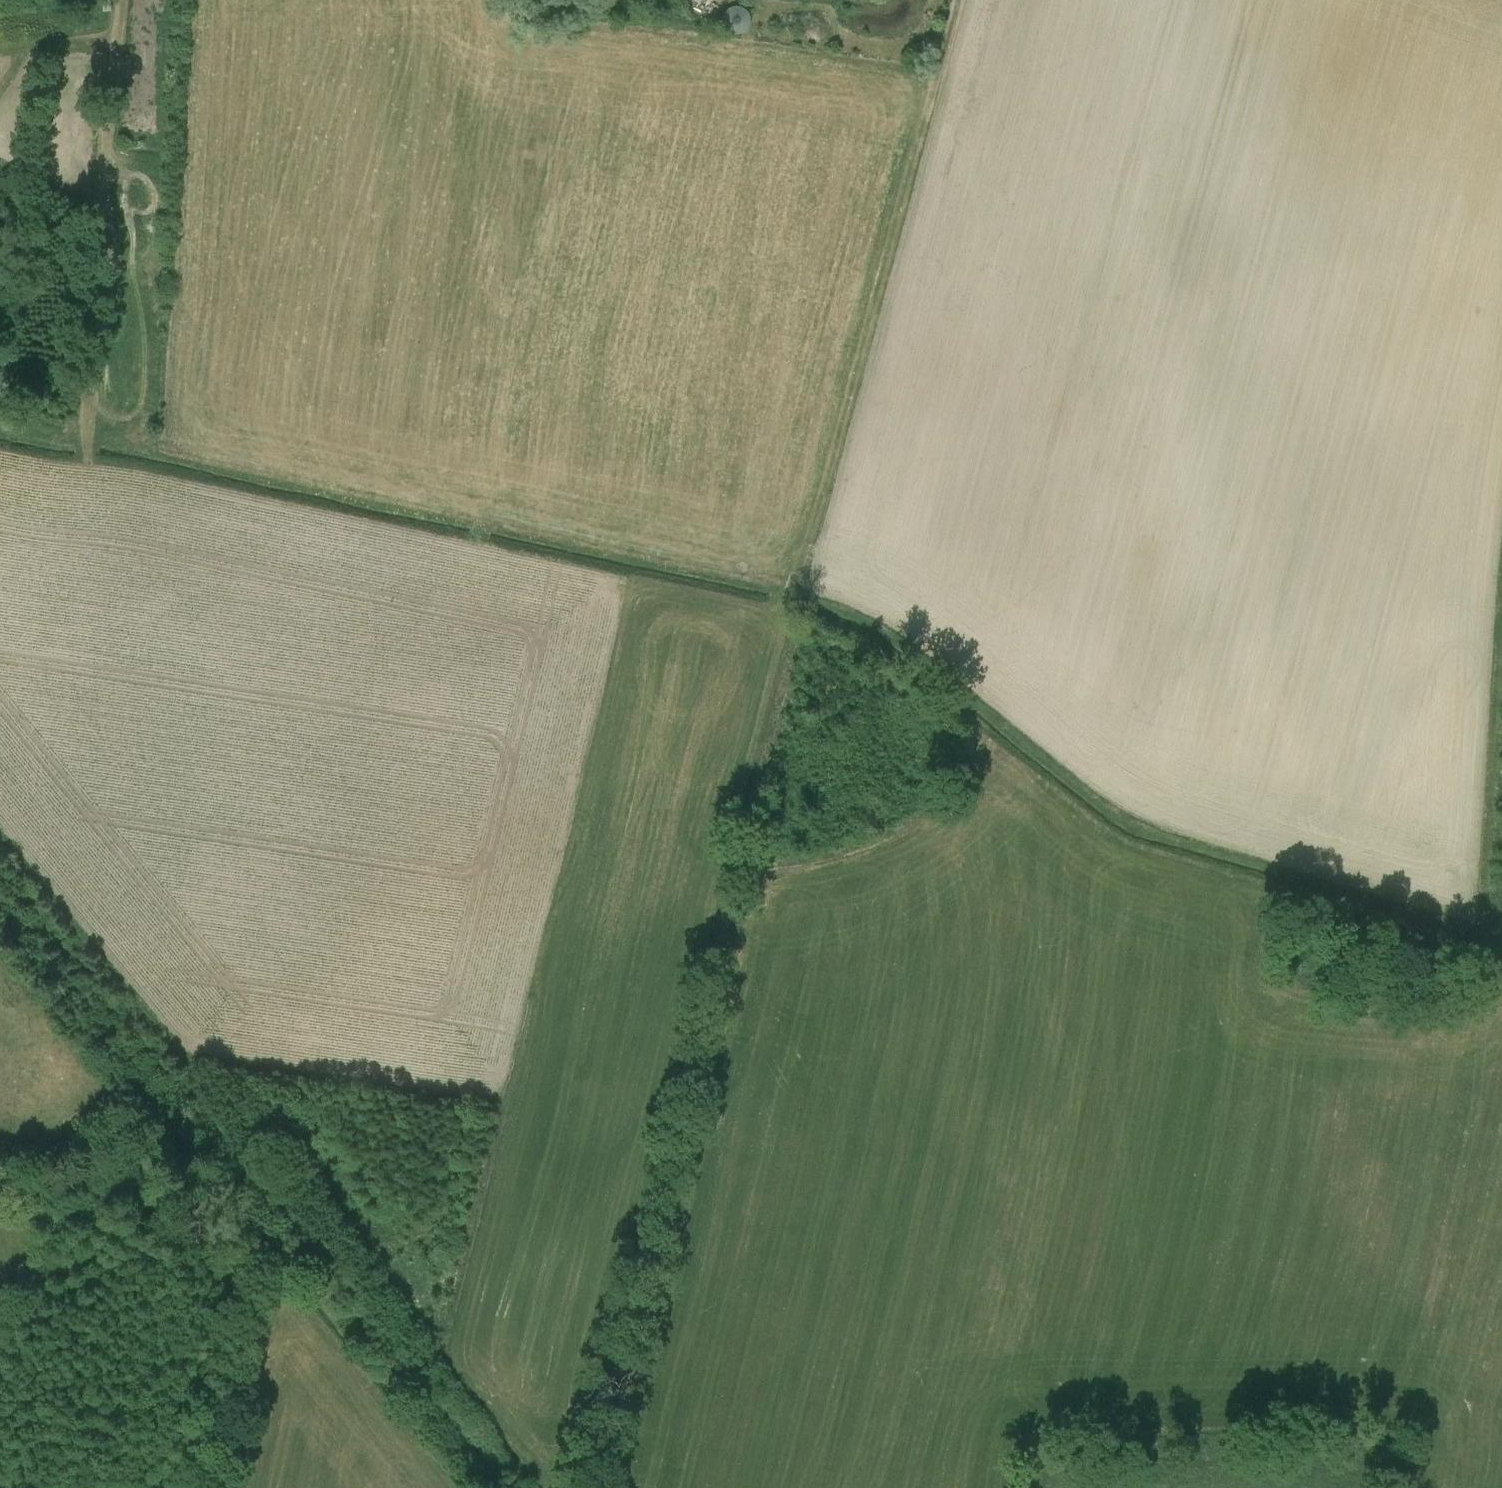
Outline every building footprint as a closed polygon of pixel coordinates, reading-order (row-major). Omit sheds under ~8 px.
[(709,8),(715,0),(696,0),(709,8)]
